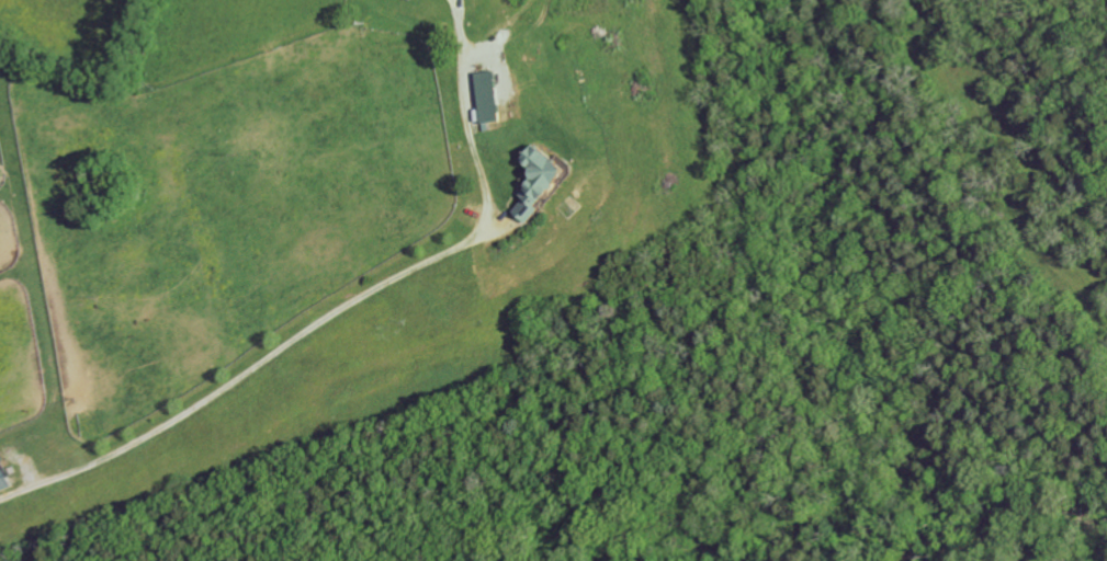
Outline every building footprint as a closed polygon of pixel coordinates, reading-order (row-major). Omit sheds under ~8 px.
[(480,74),(485,125),(505,122),(500,72),(480,74)] [(573,172),(540,144),(526,162),(541,175),(524,196),(528,199),(517,213),(530,223),(573,172)] [(3,452),(0,453),(0,483),(13,477),(3,452)]
